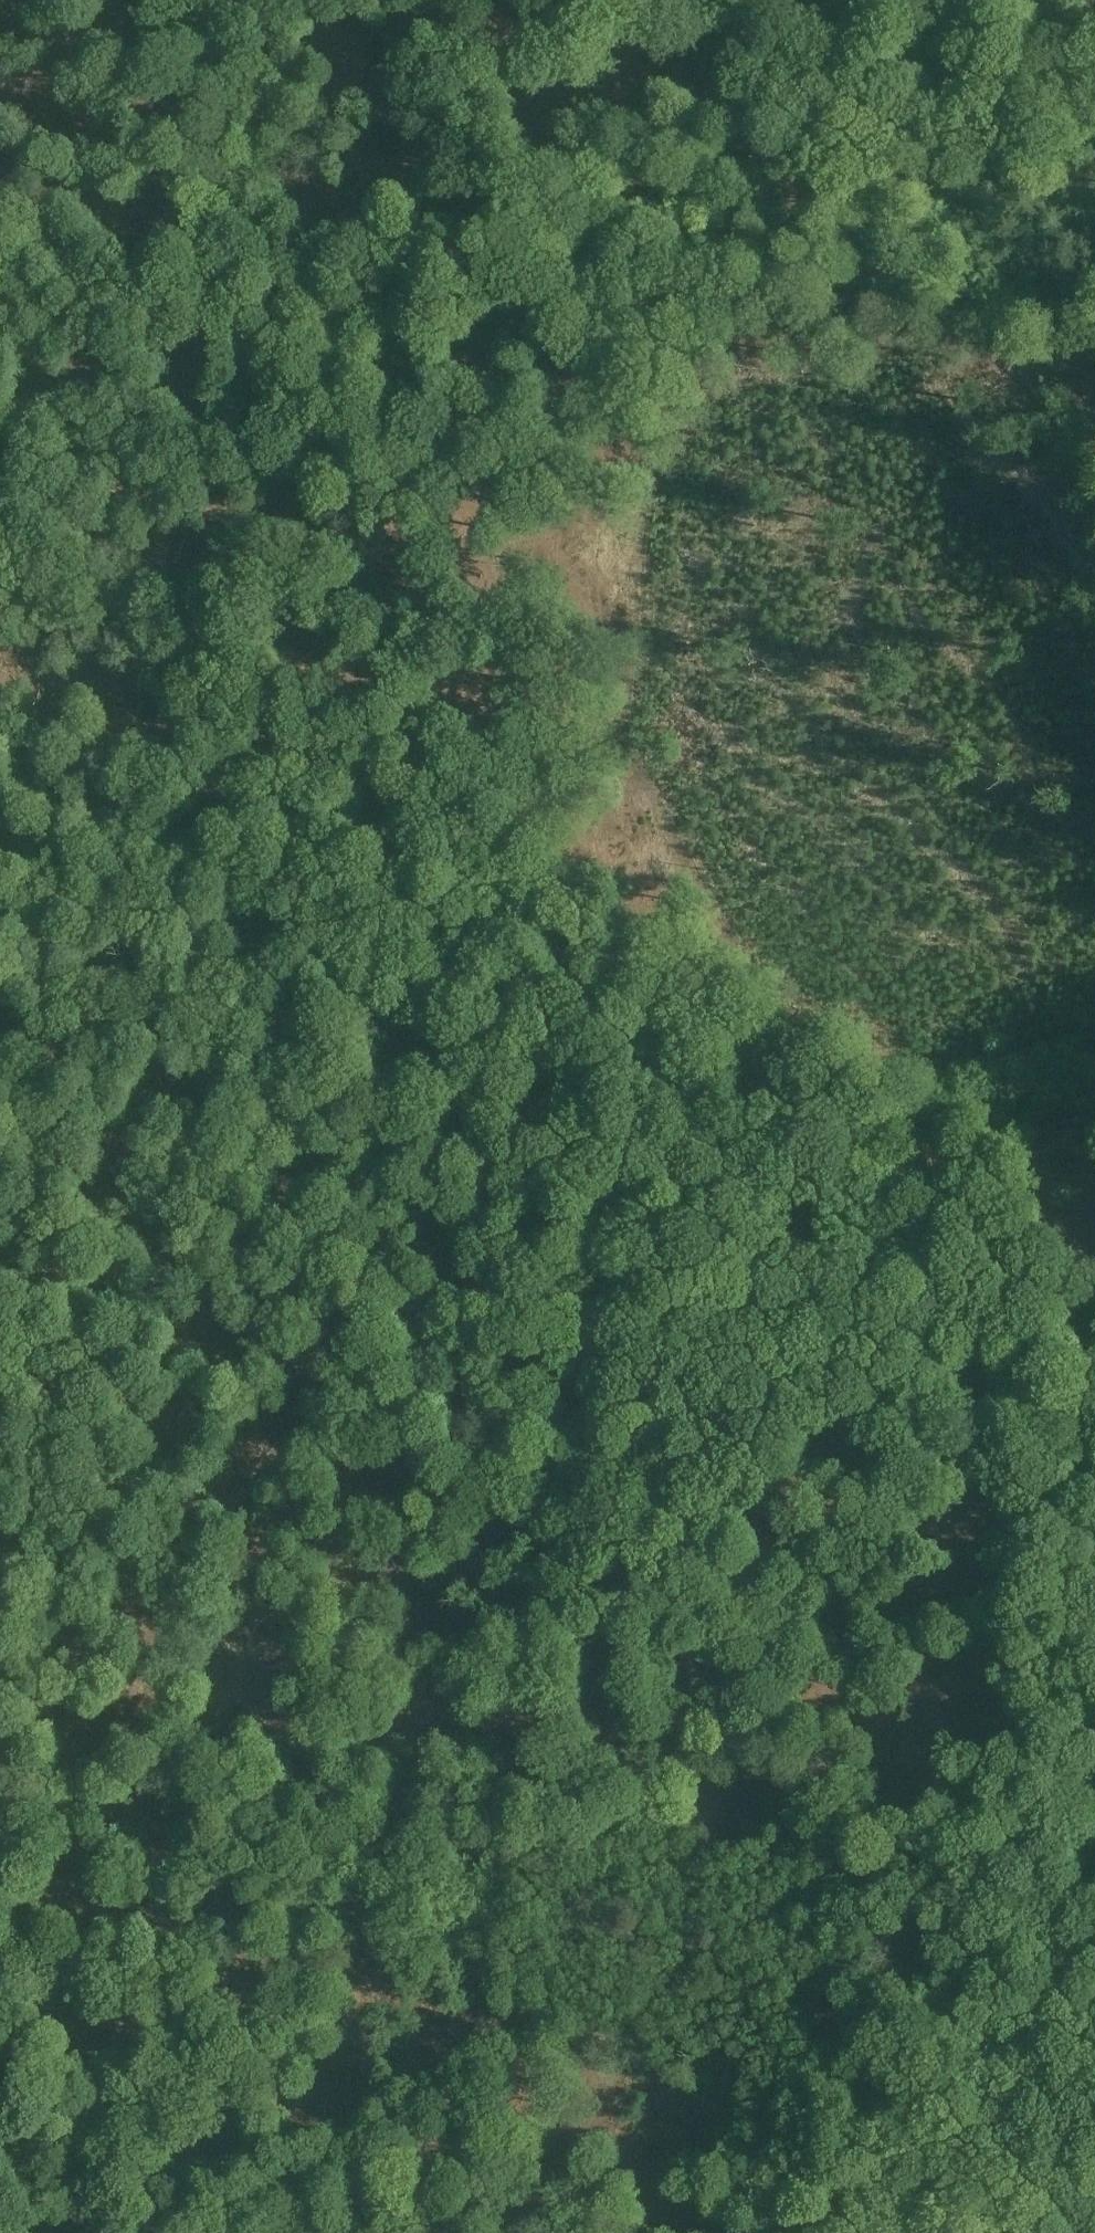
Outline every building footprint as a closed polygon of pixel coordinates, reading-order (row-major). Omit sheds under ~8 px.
[(846,1614),(831,1617),(838,1643),(853,1639),(846,1614)]
